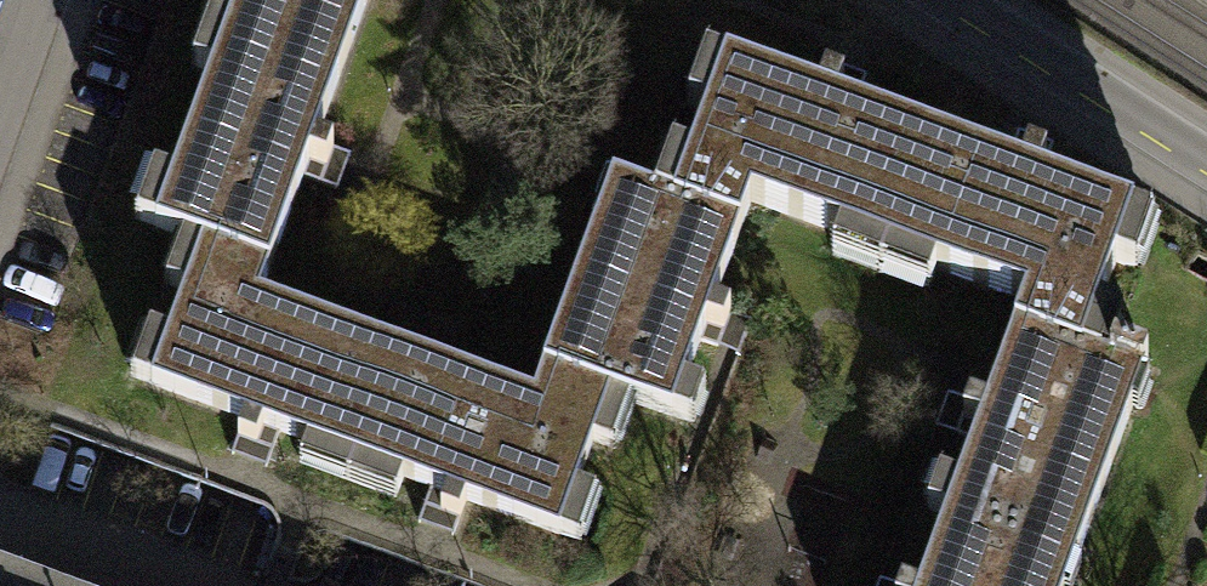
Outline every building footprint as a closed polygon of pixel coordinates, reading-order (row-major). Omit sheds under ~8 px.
[(333,64),(356,0),(228,0),(219,23),(333,64)] [(333,64),(219,23),(144,226),(193,243),(258,267),(333,64)] [(878,250),(919,137),(715,62),(663,202),(731,227),(741,199),(878,250)] [(919,137),(878,250),(1015,300),(1005,329),(1069,353),(1121,212),(919,137)] [(662,415),(731,227),(663,202),(601,181),(532,369),(601,394),(662,415)] [(343,459),(385,345),(248,295),(258,267),(193,243),(141,384),(343,459)] [(1005,329),(935,516),(1062,563),(1132,376),(1069,353),(1005,329)] [(385,345),(343,459),(549,534),(601,394),(532,369),(522,396),(385,345)] [(935,516),(910,585),(1054,585),(1062,563),(935,516)] [(0,574),(0,585),(33,585),(0,574)]
